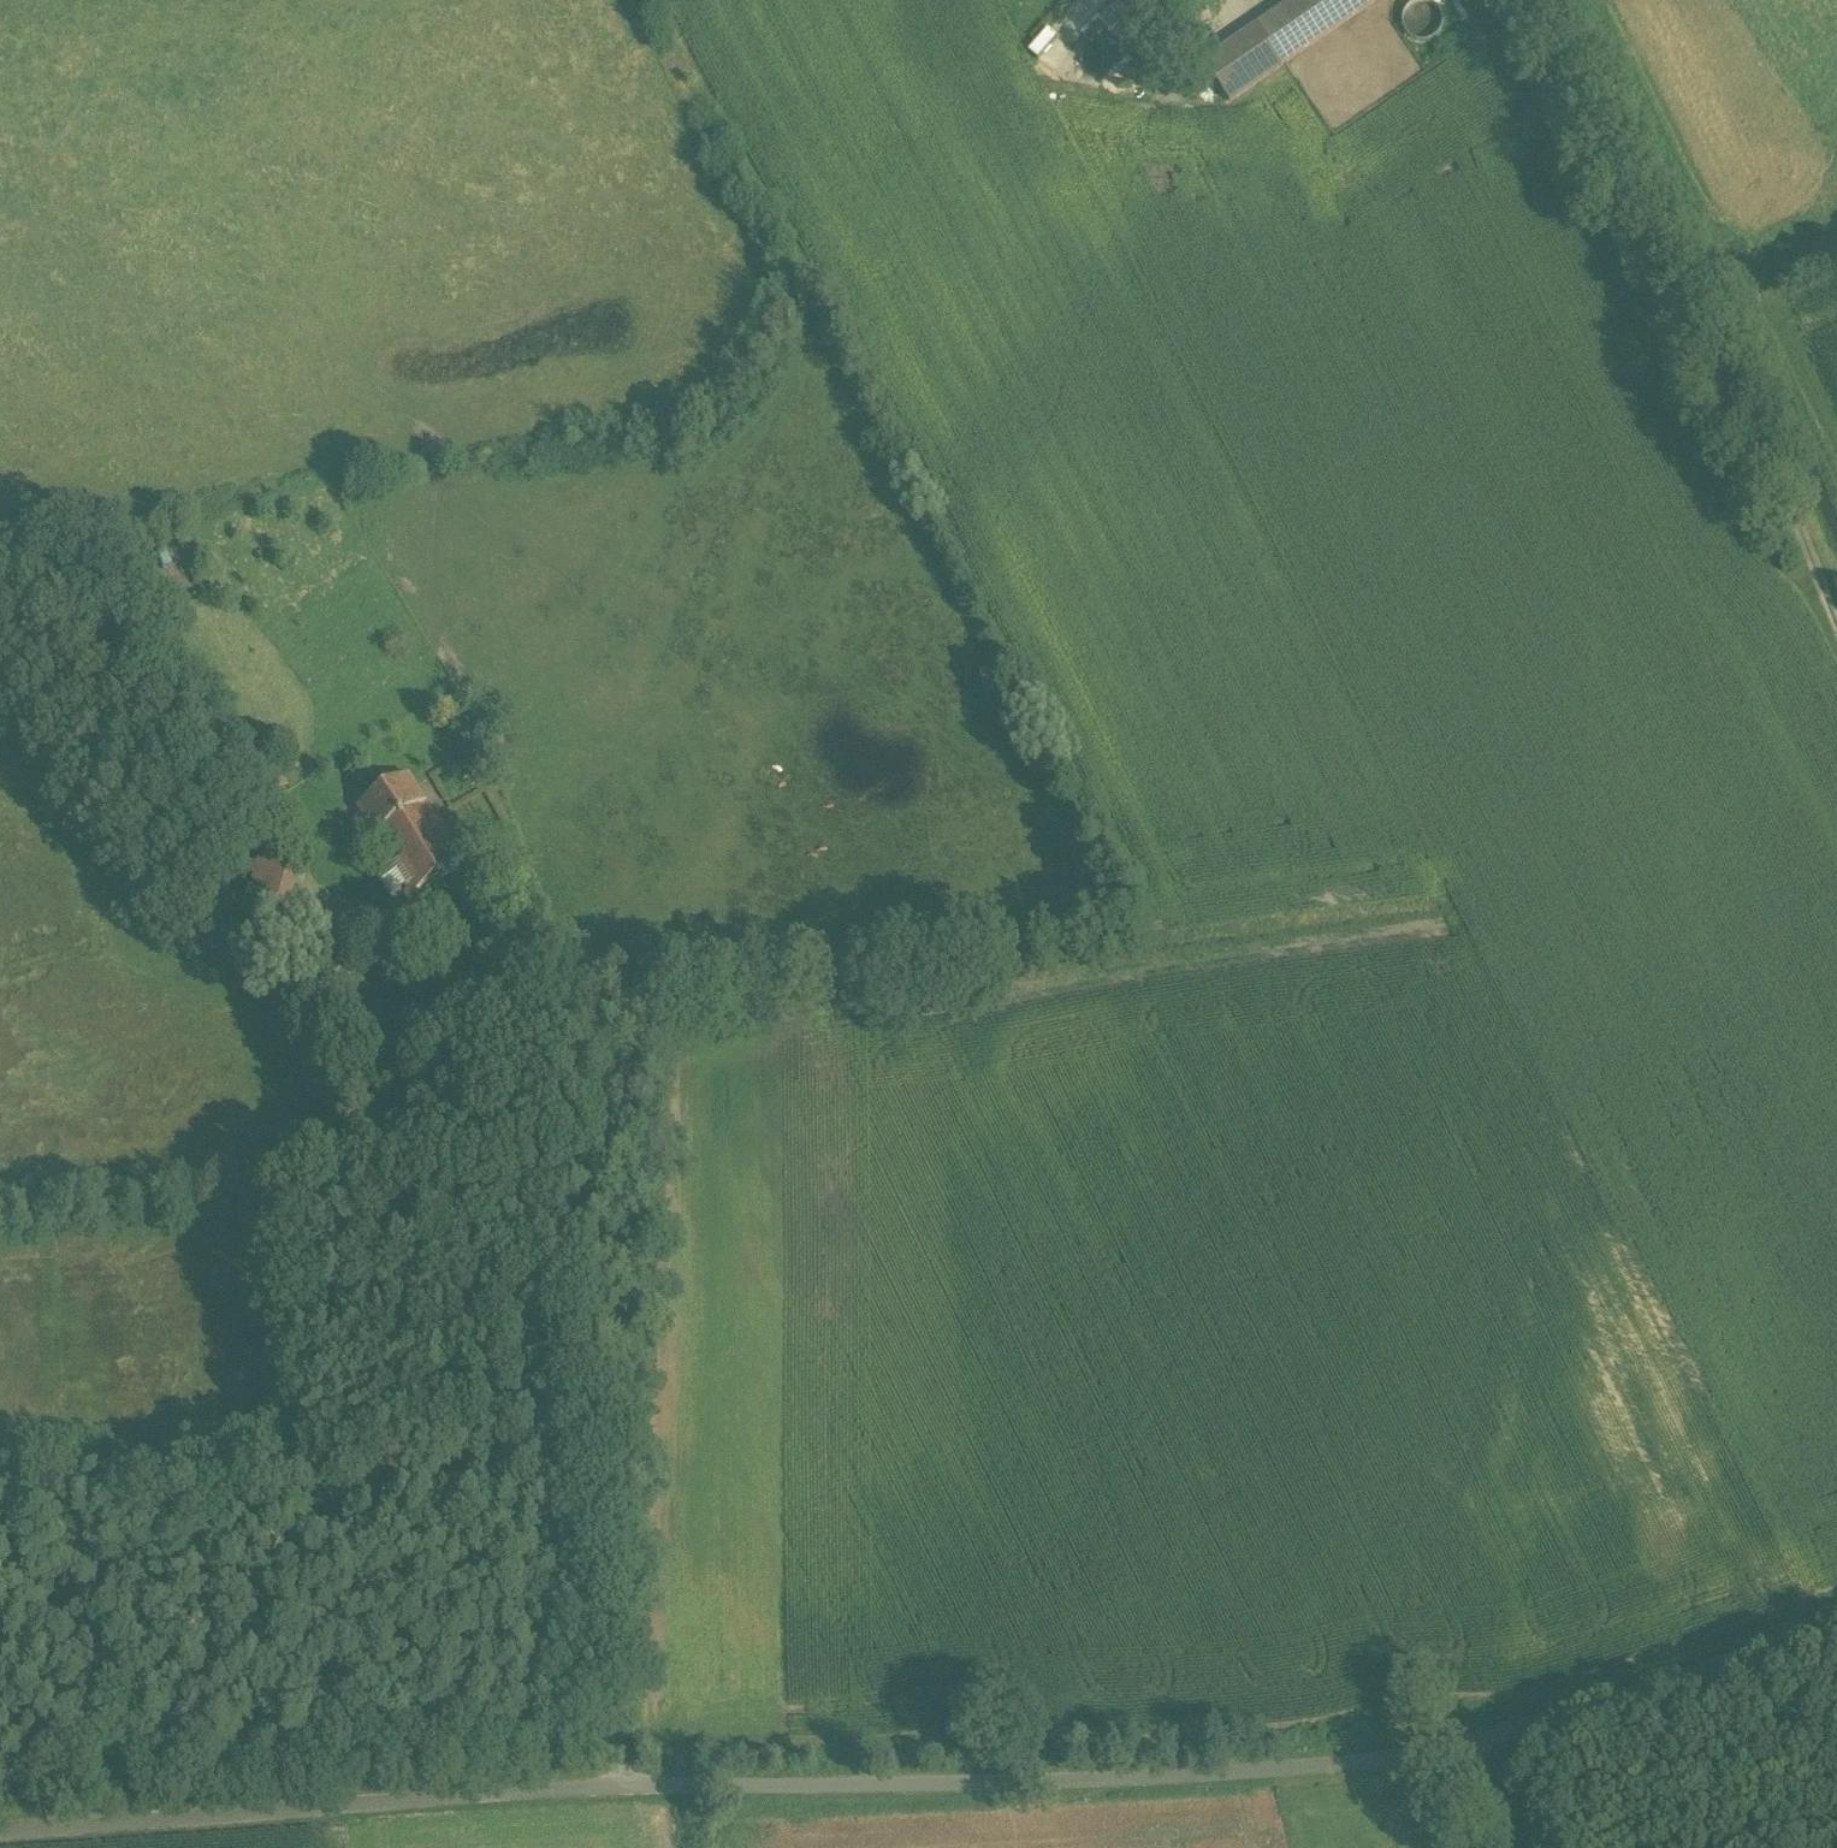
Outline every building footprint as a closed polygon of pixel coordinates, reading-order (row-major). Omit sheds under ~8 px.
[(1056,29),(1113,73),(1119,66),(1137,80),(1184,20),(1159,0),(1078,0),(1056,29)] [(1370,0),(1285,0),(1237,36),(1268,78),(1372,2),(1370,0)] [(1056,28),(1038,48),(1047,56),(1065,36),(1056,28)] [(359,809),(377,837),(428,804),(410,776),(359,809)] [(428,804),(377,837),(412,893),(464,860),(428,804)] [(289,865),(251,855),(235,916),(273,926),(289,865)]
